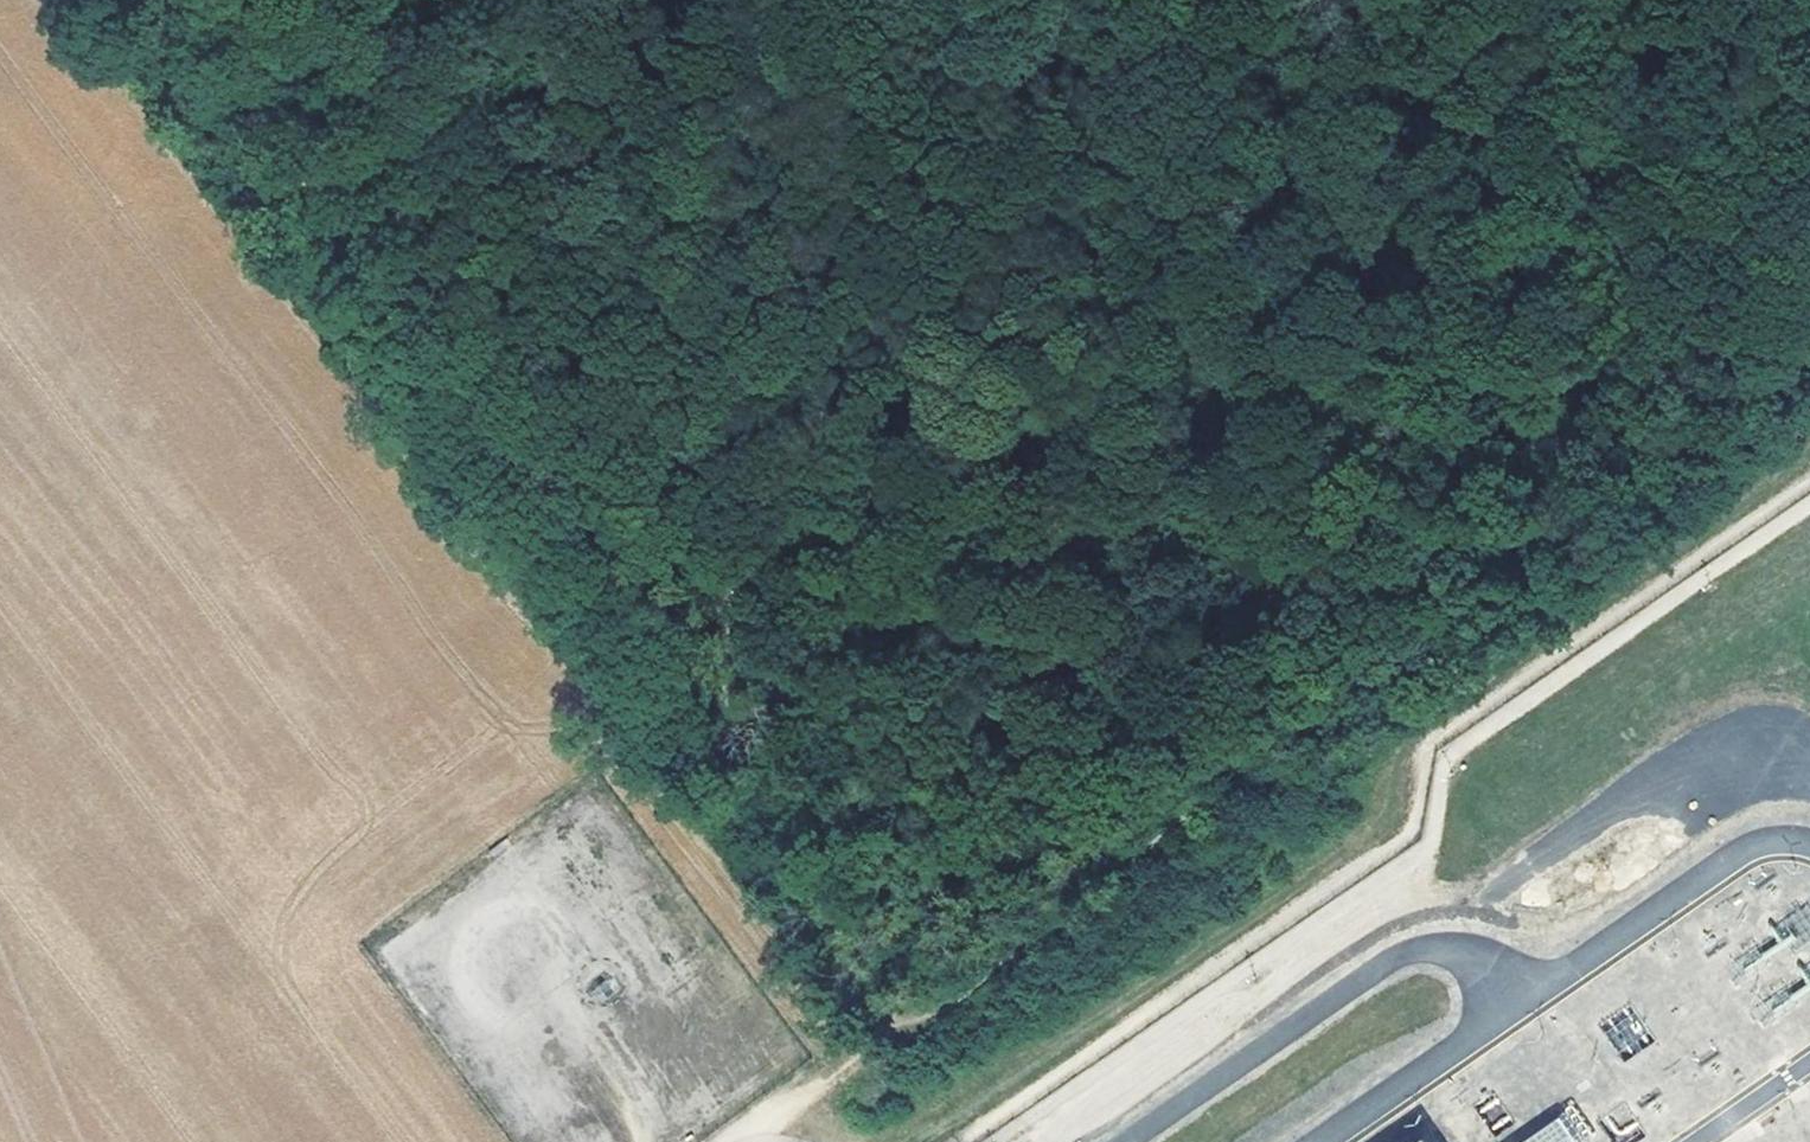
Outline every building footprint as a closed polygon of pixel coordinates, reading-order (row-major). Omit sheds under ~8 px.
[(1576,1108),(1515,1141),(1595,1141),(1576,1108)] [(1642,1135),(1635,1120),(1613,1131),(1618,1141),(1628,1141),(1642,1135)]
